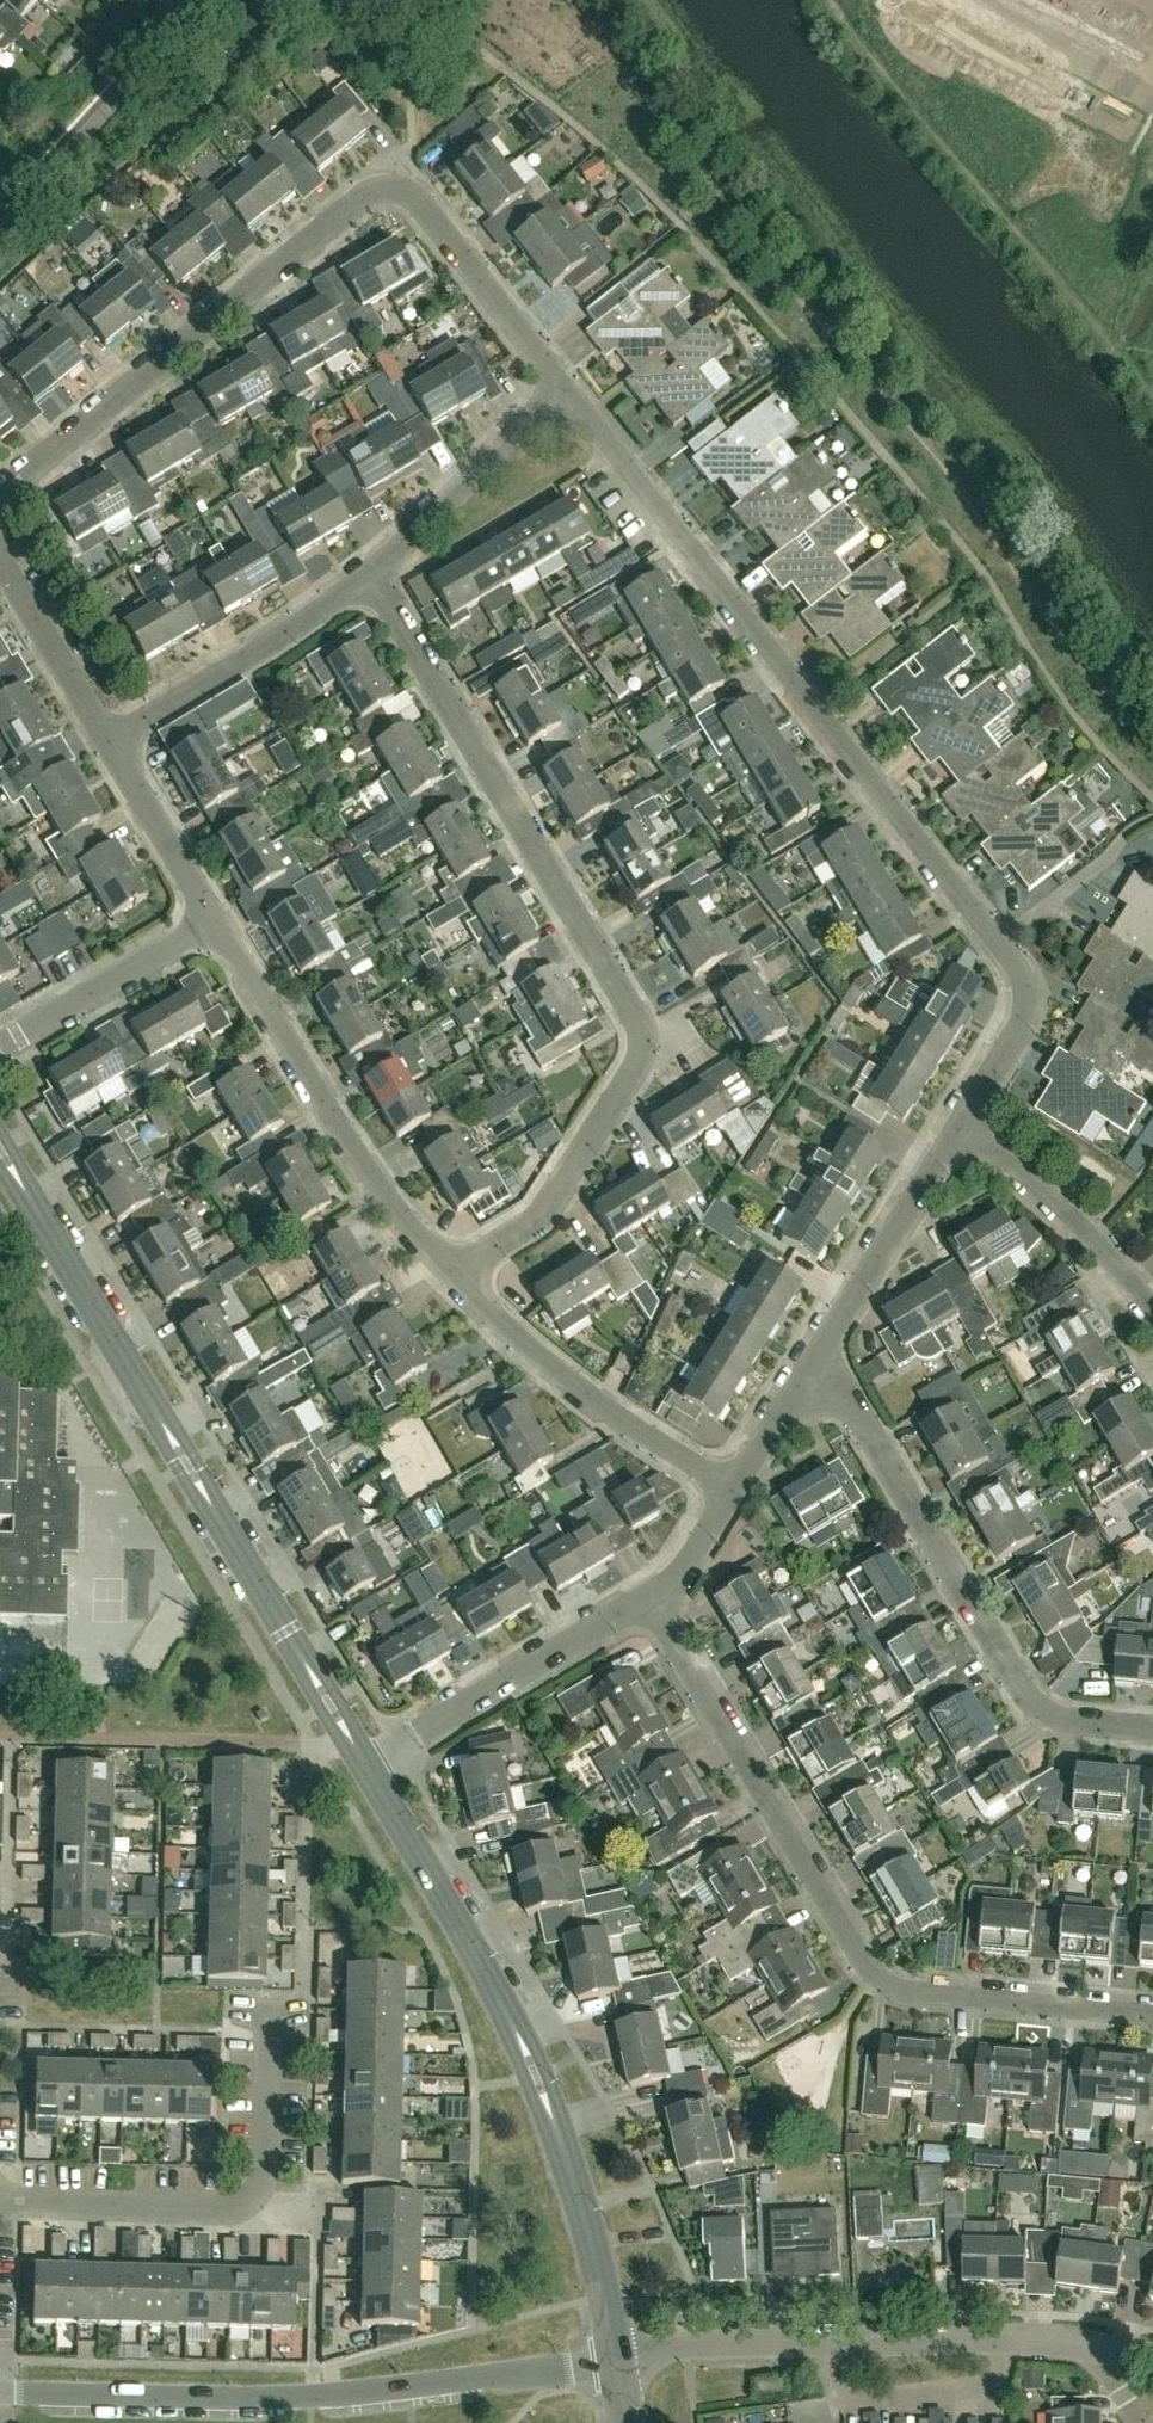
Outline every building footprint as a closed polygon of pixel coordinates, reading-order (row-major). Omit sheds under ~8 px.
[(6,6),(0,12),(0,18),(21,37),(31,27),(22,19),(38,0),(0,0),(6,6)] [(1102,4),(1120,13),(1122,9),(1124,10),(1129,0),(1104,0),(1102,4)] [(4,53),(10,46),(12,48),(21,37),(0,18),(0,53),(4,53)] [(367,112),(344,83),(332,93),(339,101),(315,121),(342,153),(366,134),(356,121),(367,112)] [(469,109),(444,131),(453,143),(480,123),(469,109)] [(284,132),(273,142),(296,170),(308,161),(318,173),(342,153),(315,121),(291,141),(284,132)] [(454,171),(473,196),(507,170),(487,145),(500,135),(491,123),(457,150),(466,161),(454,171)] [(296,170),(273,142),(261,151),(268,160),(245,179),(271,212),(295,193),(285,180),(296,170)] [(506,209),(516,221),(549,194),(536,177),(521,189),(507,170),(473,196),(492,220),(506,209)] [(210,186),(199,195),(225,228),(237,219),(247,232),(271,212),(245,179),(220,199),(210,186)] [(628,201),(639,218),(654,209),(643,191),(628,201)] [(514,240),(533,265),(578,230),(549,194),(516,221),(524,232),(514,240)] [(214,237),(225,228),(199,195),(186,205),(188,209),(166,227),(201,270),(225,250),(214,237)] [(125,249),(131,257),(155,286),(166,276),(177,290),(201,270),(166,227),(165,228),(173,237),(155,252),(141,235),(125,249)] [(578,230),(533,265),(552,289),(564,280),(573,291),(603,268),(594,256),(600,252),(588,237),(586,239),(578,230)] [(394,243),(368,258),(389,295),(416,279),(421,288),(434,281),(415,249),(402,256),(394,243)] [(103,294),(130,327),(154,308),(143,295),(155,286),(131,257),(119,266),(127,275),(103,294)] [(369,307),(389,295),(368,258),(340,274),(354,298),(342,306),(365,344),(363,340),(382,329),(369,307)] [(690,333),(674,311),(690,298),(667,270),(629,300),(621,289),(604,302),(612,313),(587,333),(598,347),(606,340),(634,376),(690,333)] [(71,306),(62,313),(86,343),(96,335),(106,347),(130,327),(103,294),(78,314),(71,306)] [(323,302),(296,317),(318,353),(339,341),(347,355),(365,344),(342,306),(329,313),(323,302)] [(32,352),(59,385),(83,365),(73,353),(86,343),(62,313),(59,316),(51,306),(35,320),(38,324),(21,338),(32,352)] [(324,365),(318,353),(296,317),(270,333),(284,357),(271,365),(290,396),(292,401),(297,399),(313,389),(305,377),(324,365)] [(707,320),(690,333),(634,376),(626,383),(636,397),(645,390),(673,426),(715,393),(698,371),(729,348),(707,320)] [(463,358),(436,374),(458,411),(485,395),(477,381),(489,373),(470,341),(458,348),(463,358)] [(458,411),(436,374),(429,362),(418,369),(425,381),(409,390),(386,351),(373,359),(383,375),(411,422),(424,415),(431,427),(458,411)] [(13,402),(25,392),(35,404),(59,385),(32,352),(7,372),(0,363),(0,386),(13,402)] [(251,361),(225,376),(246,412),(252,421),(262,415),(256,406),(273,396),(277,404),(290,396),(271,365),(258,372),(251,361)] [(365,385),(366,386),(379,409),(385,406),(398,427),(371,443),(393,479),(401,474),(405,480),(422,470),(419,464),(399,430),(411,422),(383,375),(365,385)] [(199,423),(218,455),(231,447),(219,428),(246,412),(225,376),(198,392),(212,415),(199,423)] [(2,441),(17,429),(2,411),(13,402),(0,386),(0,438),(2,441)] [(731,511),(812,448),(782,471),(765,449),(795,426),(773,398),(727,434),(718,423),(707,431),(716,442),(693,461),(703,475),(712,468),(740,504),(731,511)] [(179,418),(152,434),(174,470),(195,458),(201,455),(206,462),(218,455),(199,423),(186,430),(179,418)] [(382,486),(393,479),(371,443),(370,443),(363,432),(351,439),(358,450),(344,459),(339,451),(327,459),(345,491),(358,483),(369,502),(385,492),(382,486)] [(173,471),(174,470),(152,434),(126,449),(140,473),(127,482),(146,514),(160,505),(155,498),(159,496),(157,492),(179,480),(173,471)] [(812,448),(731,511),(742,525),(751,518),(779,554),(821,522),(804,500),(834,476),(812,448)] [(345,491),(327,459),(315,466),(328,489),(302,505),(323,541),(350,525),(333,498),(345,491)] [(92,486),(80,493),(102,529),(107,537),(146,514),(127,482),(115,489),(104,470),(88,479),(92,486)] [(50,529),(69,562),(81,554),(76,545),(102,529),(80,493),(55,508),(63,522),(50,529)] [(592,546),(587,538),(588,537),(568,503),(540,519),(560,553),(560,554),(584,595),(612,579),(604,566),(590,575),(577,554),(592,546)] [(802,617),(883,554),(883,553),(852,577),(835,556),(865,533),(843,504),(821,522),(779,554),(762,566),(773,581),(782,574),(810,610),(801,616),(802,617)] [(296,557),(323,541),(302,505),(275,521),(271,514),(258,522),(276,553),(289,545),(296,557)] [(560,553),(540,519),(513,535),(533,569),(560,554),(560,553)] [(256,547),(229,563),(250,599),(277,583),(264,560),(276,553),(258,522),(245,529),(256,547)] [(533,569),(513,535),(486,551),(506,585),(533,569)] [(197,570),(184,577),(203,609),(215,601),(223,615),(250,599),(229,563),(219,547),(208,553),(218,570),(202,579),(197,570)] [(506,585),(486,551),(459,567),(479,601),(506,585)] [(850,659),(891,627),(874,605),(904,581),(883,554),(802,617),(812,631),(822,623),(850,659)] [(302,557),(282,564),(289,584),(309,577),(302,557)] [(479,601),(459,567),(431,583),(441,600),(434,604),(449,630),(470,618),(465,610),(479,601)] [(632,629),(675,603),(658,576),(642,585),(635,573),(608,589),(616,602),(632,629)] [(191,616),(203,609),(184,577),(172,585),(171,584),(145,599),(173,646),(199,630),(191,616)] [(557,610),(575,600),(569,590),(551,600),(557,610)] [(106,624),(125,655),(138,648),(146,662),(173,646),(145,599),(132,607),(138,617),(124,625),(119,616),(106,624)] [(632,629),(628,632),(635,644),(647,636),(656,651),(691,631),(675,603),(632,629)] [(542,645),(560,634),(553,624),(536,634),(542,645)] [(919,735),(962,702),(945,680),(975,657),(954,629),(872,691),(883,705),(892,698),(919,735)] [(650,654),(650,655),(656,665),(663,662),(672,678),(707,658),(691,631),(656,651),(657,651),(650,654)] [(504,642),(511,655),(526,646),(518,634),(504,642)] [(344,692),(382,669),(375,673),(359,646),(348,653),(340,640),(306,660),(324,689),(337,681),(344,692)] [(511,655),(504,642),(476,658),(483,671),(511,655)] [(0,644),(0,666),(7,662),(7,661),(12,658),(2,643),(0,644)] [(533,669),(525,656),(499,671),(506,684),(495,691),(502,702),(496,706),(505,722),(544,699),(538,689),(544,686),(534,668),(533,669)] [(723,685),(707,658),(672,678),(673,679),(658,688),(666,700),(681,692),(689,706),(723,685)] [(594,666),(607,682),(616,675),(604,659),(594,666)] [(382,669),(344,692),(360,720),(355,723),(363,736),(389,721),(382,708),(393,702),(386,691),(392,687),(382,670),(383,670),(382,669)] [(616,675),(607,682),(619,698),(629,692),(616,675)] [(1014,707),(992,679),(962,702),(919,735),(910,741),(921,755),(931,748),(958,784),(1000,752),(984,730),(1014,707)] [(22,687),(8,695),(1,682),(0,682),(0,736),(38,714),(22,687)] [(261,707),(272,701),(266,691),(255,697),(261,707)] [(515,739),(521,735),(528,747),(540,740),(547,752),(573,736),(565,723),(560,726),(544,699),(505,722),(515,739)] [(737,749),(772,728),(755,700),(720,720),(721,721),(704,730),(711,743),(728,734),(737,749)] [(54,741),(38,714),(0,736),(0,765),(3,770),(0,772),(0,789),(47,761),(40,749),(54,741)] [(646,748),(674,731),(666,719),(638,735),(646,748)] [(389,721),(363,736),(349,744),(358,758),(376,747),(393,774),(425,755),(408,727),(397,734),(389,721)] [(172,774),(182,790),(220,767),(214,755),(225,748),(216,732),(208,736),(201,723),(176,739),(183,751),(171,759),(178,770),(172,774)] [(787,755),(772,728),(737,749),(753,775),(787,755)] [(674,731),(646,748),(653,761),(682,744),(674,731)] [(1000,752),(958,784),(942,797),(954,812),(962,805),(989,841),(981,847),(1062,785),(1062,784),(1031,808),(1015,786),(1045,763),(1023,735),(1000,752)] [(573,736),(547,752),(555,765),(543,772),(560,800),(593,780),(577,753),(582,750),(573,736)] [(284,777),(300,768),(284,740),(272,747),(275,751),(271,753),(284,777)] [(403,804),(411,817),(437,802),(429,789),(441,782),(434,771),(440,768),(430,752),(425,755),(393,774),(409,801),(403,804)] [(787,755),(753,775),(769,803),(804,782),(787,755)] [(84,792),(69,766),(55,774),(47,761),(0,789),(0,790),(11,808),(22,801),(34,822),(84,792)] [(322,764),(309,771),(317,788),(331,780),(322,764)] [(216,807),(223,820),(250,804),(258,799),(251,786),(242,791),(235,780),(230,783),(220,767),(182,790),(192,806),(198,803),(204,814),(216,807)] [(658,795),(653,786),(651,783),(621,801),(611,785),(600,792),(593,780),(560,800),(577,828),(599,814),(607,827),(652,800),(652,799),(658,795)] [(820,809),(804,782),(769,803),(785,829),(764,842),(771,855),(784,847),(812,831),(804,818),(820,809)] [(688,791),(700,808),(710,801),(698,784),(688,791)] [(1062,785),(981,847),(992,862),(1001,855),(1029,891),(1071,858),(1053,836),(1084,813),(1062,785)] [(56,861),(93,839),(86,828),(100,819),(84,792),(34,822),(35,823),(48,815),(60,836),(45,844),(56,861)] [(652,800),(607,827),(614,839),(603,846),(619,873),(612,878),(653,854),(645,841),(657,834),(648,820),(660,813),(652,800)] [(710,801),(700,808),(712,824),(722,817),(710,801)] [(418,849),(432,840),(441,855),(473,836),(456,807),(444,814),(437,802),(411,817),(370,842),(380,859),(412,840),(418,849)] [(229,871),(229,872),(269,848),(253,820),(258,817),(250,804),(223,820),(231,833),(220,840),(236,867),(229,871)] [(805,843),(806,843),(799,847),(814,872),(830,864),(838,878),(872,857),(856,830),(840,839),(832,827),(805,843)] [(441,895),(448,906),(460,899),(486,883),(478,870),(490,863),(483,852),(488,848),(478,832),(473,836),(441,855),(449,869),(439,875),(448,890),(441,895)] [(94,893),(132,871),(125,861),(130,858),(121,842),(102,853),(93,839),(56,861),(69,884),(83,875),(94,893)] [(266,888),(273,900),(305,881),(306,880),(298,867),(285,875),(269,848),(229,872),(239,888),(246,884),(253,896),(266,888)] [(653,854),(612,878),(622,895),(629,890),(636,902),(657,889),(665,902),(691,887),(683,874),(670,881),(653,854)] [(844,911),(888,885),(872,857),(838,878),(828,884),(835,896),(845,890),(853,904),(843,910),(844,911)] [(776,887),(764,870),(752,878),(764,896),(776,887)] [(132,871),(94,893),(111,919),(147,897),(132,871)] [(1152,959),(1152,885),(1135,874),(1126,890),(1135,896),(1112,933),(1152,959)] [(274,929),(267,933),(278,952),(318,928),(335,918),(334,918),(339,915),(315,875),(310,878),(310,877),(306,880),(305,881),(273,900),(280,913),(269,920),(274,929)] [(518,896),(512,900),(505,888),(493,895),(486,883),(460,899),(473,920),(466,925),(477,943),(490,935),(528,913),(518,896)] [(863,936),(870,932),(904,911),(888,885),(844,911),(837,915),(845,929),(855,923),(863,936)] [(673,953),(710,931),(694,904),(699,901),(691,887),(665,902),(672,914),(660,922),(667,934),(663,936),(673,953)] [(778,915),(791,908),(787,903),(775,912),(778,915)] [(920,939),(904,911),(870,932),(886,959),(881,962),(889,975),(916,959),(908,946),(920,939)] [(49,920),(68,951),(81,943),(62,912),(49,920)] [(500,965),(508,978),(499,983),(500,983),(534,963),(527,951),(538,944),(532,933),(538,929),(528,913),(490,935),(506,961),(500,965)] [(785,923),(797,940),(807,933),(795,916),(785,923)] [(68,951),(49,920),(36,927),(56,959),(68,951)] [(750,943),(739,950),(723,923),(710,931),(673,953),(683,970),(687,967),(693,978),(717,963),(725,976),(751,961),(758,957),(750,943)] [(416,930),(424,954),(435,950),(428,926),(416,930)] [(1093,996),(1124,1015),(1138,993),(1152,1003),(1152,959),(1112,933),(1103,927),(1093,943),(1103,949),(1079,987),(1093,996)] [(325,939),(318,928),(278,952),(290,971),(297,967),(302,976),(314,969),(321,982),(360,959),(352,944),(345,949),(335,933),(325,939)] [(770,931),(761,937),(769,950),(778,945),(770,931)] [(807,933),(797,940),(809,957),(819,950),(807,933)] [(4,947),(0,949),(0,984),(19,973),(4,947)] [(367,955),(360,959),(321,982),(329,994),(317,1001),(333,1029),(366,1009),(350,982),(374,967),(367,955)] [(731,1027),(770,1004),(754,977),(759,974),(751,961),(725,976),(733,989),(721,996),(728,1008),(721,1011),(731,1027)] [(523,1024),(576,992),(567,977),(561,981),(554,969),(542,976),(534,963),(500,983),(508,997),(513,993),(520,1004),(514,1008),(523,1024)] [(919,1021),(953,1042),(970,1015),(965,1012),(982,985),(954,967),(937,994),(923,986),(919,992),(906,1014),(918,1022),(919,1021)] [(863,993),(861,992),(852,987),(841,1003),(852,1011),(863,993)] [(542,1069),(582,1044),(575,1033),(587,1025),(580,1014),(587,1010),(576,992),(523,1024),(524,1025),(525,1024),(534,1039),(527,1044),(542,1069)] [(187,994),(185,995),(159,1011),(178,1043),(205,1027),(212,1039),(231,1027),(220,1008),(214,1012),(206,998),(193,1006),(187,994)] [(1070,1055),(1115,1083),(1128,1062),(1152,1077),(1152,1033),(1124,1015),(1093,996),(1084,1011),(1093,1017),(1070,1055)] [(770,1004),(731,1027),(742,1044),(748,1041),(755,1052),(799,1025),(782,997),(770,1004)] [(178,1043),(159,1011),(155,1005),(138,1015),(142,1021),(130,1027),(137,1039),(125,1046),(145,1080),(169,1065),(161,1052),(178,1043)] [(369,1062),(394,1046),(387,1034),(382,1037),(366,1009),(333,1029),(350,1057),(361,1050),(369,1062)] [(838,1009),(827,1026),(837,1033),(849,1016),(838,1009)] [(911,1034),(902,1048),(936,1069),(953,1042),(919,1021),(918,1022),(906,1014),(898,1026),(911,1034)] [(395,1047),(394,1046),(369,1062),(376,1075),(364,1082),(380,1110),(414,1090),(409,1082),(424,1074),(418,1065),(425,1060),(411,1037),(395,1047)] [(106,1042),(78,1059),(97,1092),(119,1079),(128,1096),(148,1084),(145,1080),(125,1046),(112,1054),(106,1042)] [(920,1096),(936,1069),(902,1048),(886,1073),(870,1063),(869,1065),(920,1096)] [(1060,1071),(1036,1110),(1081,1138),(1095,1115),(1128,1136),(1148,1103),(1115,1083),(1070,1055),(1060,1049),(1051,1064),(1060,1071)] [(850,1053),(843,1065),(855,1073),(862,1061),(850,1053)] [(97,1092),(78,1059),(49,1076),(56,1088),(44,1095),(64,1128),(77,1121),(70,1108),(97,1092)] [(230,1062),(200,1080),(196,1082),(196,1083),(188,1088),(195,1099),(216,1086),(233,1115),(266,1096),(249,1068),(237,1075),(230,1062)] [(920,1096),(869,1065),(862,1075),(879,1085),(869,1101),(860,1096),(852,1108),(880,1125),(887,1113),(903,1123),(920,1096)] [(741,1115),(741,1116),(752,1134),(774,1108),(763,1099),(753,1106),(738,1082),(725,1090),(741,1115)] [(481,1115),(499,1131),(525,1101),(508,1085),(481,1115)] [(674,1098),(698,1136),(725,1119),(728,1124),(741,1116),(741,1115),(725,1090),(713,1097),(706,1086),(694,1094),(690,1088),(675,1097),(674,1098)] [(421,1124),(428,1137),(455,1121),(447,1108),(430,1118),(414,1090),(380,1110),(397,1138),(421,1124)] [(236,1150),(244,1164),(278,1144),(270,1131),(282,1124),(266,1096),(233,1115),(249,1142),(236,1150)] [(698,1136),(674,1098),(658,1108),(662,1114),(651,1121),(671,1153),(698,1136)] [(160,1111),(141,1127),(156,1146),(176,1130),(160,1111)] [(468,1113),(455,1121),(428,1137),(435,1149),(424,1156),(441,1184),(473,1165),(468,1155),(478,1150),(467,1132),(476,1127),(468,1113)] [(816,1150),(866,1181),(883,1154),(868,1144),(875,1132),(848,1115),(840,1127),(848,1132),(832,1159),(816,1149),(816,1150)] [(89,1147),(96,1159),(85,1166),(101,1194),(134,1175),(134,1174),(142,1170),(126,1143),(138,1136),(130,1122),(99,1140),(89,1147)] [(533,1137),(543,1154),(561,1143),(551,1126),(533,1137)] [(1152,1153),(1152,1131),(1126,1165),(1137,1173),(1152,1153)] [(756,1150),(767,1157),(778,1140),(767,1133),(756,1150)] [(286,1157),(278,1144),(244,1164),(227,1174),(235,1188),(245,1182),(250,1191),(270,1179),(281,1197),(314,1178),(298,1150),(286,1157)] [(767,1157),(756,1150),(745,1168),(756,1174),(767,1157)] [(849,1208),(866,1181),(816,1150),(808,1162),(819,1168),(810,1182),(797,1174),(797,1175),(849,1208)] [(480,1176),(473,1165),(441,1184),(458,1213),(470,1206),(477,1218),(511,1198),(496,1173),(491,1175),(489,1171),(480,1176)] [(668,1178),(684,1203),(698,1195),(682,1169),(668,1178)] [(684,1203),(668,1178),(657,1185),(649,1173),(621,1191),(642,1223),(669,1206),(672,1211),(684,1203)] [(130,1215),(137,1228),(172,1207),(164,1194),(150,1202),(134,1175),(101,1194),(95,1198),(105,1214),(111,1210),(118,1222),(130,1215)] [(833,1234),(849,1208),(797,1175),(789,1188),(807,1199),(798,1213),(833,1234)] [(300,1240),(326,1225),(319,1213),(330,1206),(314,1178),(281,1197),(297,1224),(284,1232),(292,1245),(300,1240)] [(637,1249),(626,1233),(642,1223),(621,1191),(594,1208),(614,1240),(612,1242),(618,1253),(609,1260),(625,1284),(630,1293),(643,1285),(625,1257),(637,1249)] [(716,1200),(708,1212),(735,1228),(742,1216),(716,1200)] [(137,1228),(145,1241),(133,1247),(150,1275),(190,1252),(190,1250),(181,1256),(174,1242),(191,1232),(183,1217),(179,1220),(172,1207),(137,1228)] [(741,1250),(749,1237),(735,1228),(708,1212),(700,1224),(741,1250)] [(1004,1212),(977,1228),(1009,1282),(1020,1275),(1010,1257),(1024,1249),(1028,1253),(1043,1238),(1025,1221),(1013,1228),(1004,1212)] [(833,1234),(798,1213),(782,1240),(816,1261),(833,1234)] [(330,1278),(362,1259),(345,1231),(334,1238),(326,1225),(300,1240),(308,1254),(313,1251),(330,1278)] [(972,1280),(959,1288),(986,1332),(998,1325),(972,1280),(987,1271),(998,1288),(1009,1282),(977,1228),(950,1244),(972,1280)] [(178,1297),(185,1309),(219,1289),(210,1274),(206,1277),(190,1252),(150,1275),(167,1303),(178,1297)] [(693,1258),(684,1254),(683,1253),(674,1272),(685,1277),(693,1258)] [(609,1260),(608,1260),(596,1267),(589,1256),(578,1263),(574,1257),(558,1267),(557,1265),(556,1266),(581,1305),(609,1287),(617,1301),(630,1293),(625,1284),(609,1260)] [(322,1283),(337,1311),(328,1316),(336,1330),(340,1326),(374,1306),(367,1294),(378,1287),(362,1259),(330,1278),(330,1279),(322,1283)] [(749,1292),(783,1313),(800,1286),(766,1265),(749,1292)] [(541,1278),(545,1284),(534,1291),(554,1322),(581,1305),(556,1266),(557,1268),(541,1278)] [(278,1295),(295,1285),(287,1271),(270,1281),(278,1295)] [(922,1290),(911,1297),(944,1352),(953,1347),(941,1328),(960,1317),(965,1326),(973,1339),(973,1340),(985,1333),(986,1332),(959,1288),(947,1295),(934,1274),(918,1284),(922,1290)] [(181,1329),(198,1356),(229,1337),(221,1322),(227,1319),(220,1307),(227,1303),(219,1289),(185,1309),(193,1322),(181,1329)] [(767,1340),(783,1313),(749,1292),(732,1320),(767,1340)] [(663,1315),(674,1320),(682,1301),(672,1296),(663,1315)] [(911,1297),(885,1313),(893,1327),(880,1335),(899,1366),(915,1356),(921,1359),(926,1360),(933,1359),(944,1352),(911,1297)] [(1031,1333),(1063,1314),(1055,1301),(1023,1320),(1031,1333)] [(407,1321),(401,1324),(394,1312),(382,1319),(374,1306),(340,1326),(348,1340),(350,1339),(366,1366),(377,1360),(418,1335),(416,1336),(407,1321)] [(1048,1340),(1056,1355),(1036,1367),(1043,1379),(1064,1367),(1100,1345),(1084,1318),(1070,1327),(1063,1314),(1031,1333),(1020,1339),(1028,1352),(1048,1340)] [(674,1320),(663,1315),(655,1333),(666,1338),(674,1320)] [(717,1345),(751,1366),(767,1340),(732,1320),(717,1345)] [(303,1328),(311,1345),(323,1339),(315,1322),(303,1328)] [(427,1368),(420,1356),(426,1352),(417,1337),(419,1336),(418,1335),(377,1360),(384,1371),(375,1376),(385,1393),(377,1398),(385,1410),(423,1388),(415,1375),(427,1368)] [(229,1337),(198,1356),(214,1383),(226,1376),(233,1389),(260,1374),(251,1360),(245,1364),(229,1337)] [(614,1369),(627,1375),(640,1348),(625,1342),(614,1369)] [(734,1393),(751,1366),(717,1345),(700,1372),(734,1393)] [(1078,1411),(1109,1392),(1102,1380),(1116,1372),(1100,1345),(1064,1367),(1079,1393),(1070,1399),(1078,1411)] [(240,1441),(278,1418),(262,1391),(291,1373),(283,1360),(260,1374),(233,1389),(241,1402),(229,1409),(246,1437),(240,1441)] [(734,1393),(700,1372),(683,1398),(675,1393),(667,1406),(694,1423),(701,1411),(717,1420),(734,1393)] [(67,1620),(68,1578),(67,1578),(61,1578),(61,1568),(62,1555),(78,1555),(80,1486),(76,1486),(67,1486),(68,1463),(68,1462),(57,1462),(59,1394),(46,1393),(18,1393),(19,1376),(0,1375),(0,1518),(13,1518),(12,1551),(0,1551),(0,1618),(67,1620)] [(337,1404),(350,1396),(344,1386),(331,1395),(337,1404)] [(968,1401),(960,1388),(928,1407),(936,1420),(921,1429),(923,1431),(923,1434),(927,1441),(930,1443),(938,1456),(974,1434),(958,1407),(968,1401)] [(1109,1392),(1078,1411),(1085,1424),(1094,1418),(1110,1445),(1147,1423),(1131,1397),(1117,1405),(1109,1392)] [(467,1417),(477,1434),(487,1438),(494,1434),(504,1450),(537,1430),(520,1403),(508,1410),(501,1397),(467,1417)] [(275,1458),(282,1471),(315,1451),(309,1441),(310,1440),(292,1410),(278,1418),(240,1441),(250,1458),(257,1454),(263,1465),(275,1458)] [(404,1418),(400,1410),(388,1418),(392,1425),(404,1418)] [(415,1420),(385,1433),(399,1468),(429,1455),(415,1420)] [(1123,1467),(1114,1472),(1116,1477),(1095,1490),(1102,1504),(1125,1490),(1143,1479),(1152,1473),(1152,1466),(1149,1459),(1152,1456),(1152,1434),(1147,1423),(1110,1445),(1123,1467)] [(505,1500),(521,1490),(523,1494),(550,1478),(542,1466),(554,1459),(547,1447),(553,1444),(544,1428),(545,1427),(545,1425),(537,1430),(504,1450),(520,1477),(499,1489),(505,1500)] [(975,1435),(974,1434),(938,1456),(953,1482),(968,1473),(975,1486),(1007,1467),(1017,1461),(1012,1453),(1002,1459),(1000,1454),(990,1460),(981,1446),(997,1436),(990,1426),(975,1435)] [(342,1455),(362,1446),(358,1437),(338,1445),(342,1455)] [(370,1450),(378,1471),(392,1465),(383,1445),(370,1450)] [(1042,1454),(1057,1472),(1065,1465),(1050,1447),(1042,1454)] [(317,1450),(315,1451),(282,1471),(290,1483),(278,1490),(286,1503),(282,1506),(291,1521),(341,1491),(317,1450)] [(1017,1461),(1007,1467),(975,1486),(983,1498),(968,1507),(984,1534),(1021,1512),(1036,1503),(1031,1493),(1022,1499),(1011,1481),(1015,1479),(1011,1474),(1021,1468),(1017,1461)] [(808,1482),(832,1523),(854,1510),(852,1508),(865,1500),(857,1487),(844,1494),(829,1469),(808,1482)] [(1143,1479),(1151,1492),(1152,1490),(1152,1473),(1143,1479)] [(370,1518),(393,1505),(375,1476),(353,1490),(370,1518)] [(630,1530),(631,1530),(659,1513),(640,1481),(624,1490),(621,1485),(608,1492),(603,1485),(591,1492),(595,1499),(611,1526),(623,1519),(630,1530)] [(800,1520),(787,1528),(795,1542),(809,1534),(810,1536),(832,1523),(808,1482),(786,1495),(800,1520)] [(331,1553),(357,1537),(368,1531),(359,1517),(358,1518),(341,1491),(291,1521),(302,1538),(306,1536),(312,1547),(323,1540),(331,1553)] [(568,1516),(579,1534),(565,1542),(588,1580),(605,1569),(601,1563),(612,1556),(598,1533),(611,1526),(595,1499),(568,1516)] [(413,1507),(397,1517),(400,1523),(417,1513),(413,1507)] [(1144,1513),(1147,1518),(1135,1526),(1140,1534),(1152,1526),(1152,1507),(1144,1513)] [(1037,1538),(1021,1512),(984,1534),(1000,1560),(1014,1552),(1022,1565),(1054,1546),(1047,1533),(1037,1538)] [(344,1601),(374,1582),(377,1587),(396,1575),(376,1542),(364,1549),(357,1537),(331,1553),(338,1565),(326,1572),(344,1601)] [(886,1540),(851,1561),(859,1574),(849,1580),(862,1602),(903,1578),(890,1556),(894,1554),(886,1540)] [(588,1580),(565,1542),(538,1558),(529,1545),(517,1552),(537,1586),(549,1578),(556,1590),(584,1574),(587,1580),(588,1580)] [(1030,1577),(1015,1586),(1018,1590),(1031,1612),(1076,1585),(1068,1571),(1067,1569),(1070,1556),(1062,1543),(1055,1547),(1054,1546),(1022,1565),(1023,1566),(1030,1577)] [(496,1583),(485,1589),(484,1590),(503,1622),(531,1605),(524,1594),(537,1586),(517,1552),(504,1560),(506,1564),(490,1574),(496,1583)] [(742,1587),(723,1598),(717,1602),(730,1623),(770,1599),(757,1578),(767,1572),(759,1559),(734,1574),(742,1587)] [(916,1599),(903,1578),(862,1602),(876,1625),(856,1637),(863,1648),(902,1625),(894,1612),(916,1599)] [(1076,1585),(1031,1612),(1047,1639),(1062,1631),(1069,1643),(1089,1632),(1101,1624),(1095,1613),(1085,1619),(1075,1602),(1086,1595),(1092,1592),(1084,1581),(1076,1585)] [(503,1622),(484,1590),(468,1600),(464,1594),(440,1608),(456,1635),(468,1627),(475,1639),(503,1622)] [(770,1599),(730,1623),(743,1645),(767,1631),(775,1643),(788,1635),(781,1623),(792,1616),(779,1594),(770,1599)] [(370,1617),(389,1647),(375,1655),(394,1687),(422,1670),(403,1639),(402,1639),(376,1595),(351,1611),(359,1624),(370,1617)] [(403,1639),(422,1670),(450,1653),(444,1642),(456,1635),(440,1608),(435,1601),(416,1611),(425,1626),(403,1639)] [(902,1625),(863,1648),(864,1650),(871,1646),(879,1658),(891,1678),(903,1671),(944,1647),(931,1626),(931,1625),(909,1637),(902,1625)] [(1146,1685),(1150,1643),(1119,1640),(1120,1628),(1106,1627),(1102,1664),(1117,1665),(1115,1682),(1146,1685)] [(796,1648),(788,1635),(775,1643),(782,1656),(749,1676),(762,1697),(803,1673),(790,1651),(796,1648)] [(957,1669),(944,1647),(903,1671),(891,1678),(906,1703),(918,1696),(923,1705),(929,1701),(943,1693),(936,1682),(957,1669)] [(36,1684),(65,1685),(66,1656),(37,1655),(36,1684)] [(607,1688),(599,1674),(559,1698),(573,1721),(598,1705),(610,1724),(652,1699),(635,1671),(607,1688)] [(816,1695),(803,1673),(762,1697),(775,1719),(800,1705),(807,1717),(821,1709),(814,1697),(816,1695)] [(945,1740),(985,1715),(972,1694),(951,1706),(943,1693),(929,1701),(923,1705),(915,1710),(923,1724),(932,1718),(944,1739),(945,1740)] [(652,1699),(610,1724),(621,1743),(595,1758),(609,1782),(650,1758),(642,1745),(669,1728),(652,1699)] [(790,1744),(803,1766),(844,1742),(830,1720),(828,1721),(821,1709),(807,1717),(814,1729),(790,1744)] [(997,1737),(985,1715),(945,1740),(938,1743),(949,1761),(947,1767),(937,1772),(945,1787),(961,1777),(975,1769),(966,1755),(997,1737)] [(463,1767),(470,1798),(512,1788),(505,1757),(516,1754),(511,1733),(471,1742),(476,1764),(463,1767)] [(857,1764),(844,1742),(803,1766),(816,1788),(841,1773),(848,1786),(884,1765),(879,1758),(866,1766),(862,1761),(857,1764)] [(650,1758),(609,1782),(622,1804),(648,1789),(659,1808),(701,1783),(684,1754),(657,1770),(650,1758)] [(982,1781),(975,1769),(961,1777),(969,1791),(967,1792),(982,1817),(985,1819),(989,1820),(992,1820),(995,1819),(1009,1811),(1002,1799),(1030,1783),(1016,1760),(982,1781)] [(213,1785),(271,1787),(272,1764),(214,1763),(213,1785)] [(57,1765),(56,1788),(115,1789),(115,1766),(57,1765)] [(856,1798),(831,1813),(844,1835),(885,1811),(872,1789),(886,1781),(881,1774),(887,1770),(884,1765),(848,1786),(856,1798)] [(1074,1815),(1100,1817),(1104,1769),(1078,1767),(1076,1791),(1061,1790),(1062,1773),(1054,1772),(1053,1793),(1052,1793),(1040,1802),(1039,1814),(1059,1816),(1058,1823),(1074,1824),(1074,1815)] [(1128,1771),(1104,1769),(1100,1817),(1124,1819),(1125,1812),(1140,1813),(1142,1798),(1126,1796),(1128,1771)] [(18,1787),(31,1787),(31,1775),(18,1775),(18,1787)] [(287,1787),(300,1788),(300,1776),(287,1775),(287,1787)] [(691,1829),(701,1822),(719,1812),(701,1783),(659,1808),(671,1826),(645,1842),(659,1865),(698,1841),(691,1829)] [(271,1787),(213,1785),(213,1807),(271,1808),(271,1787)] [(31,1799),(31,1787),(18,1787),(18,1799),(31,1799)] [(300,1800),(300,1788),(287,1787),(287,1799),(300,1800)] [(56,1788),(56,1809),(114,1811),(115,1789),(56,1788)] [(518,1817),(512,1788),(470,1798),(473,1809),(466,1810),(470,1829),(512,1819),(516,1835),(552,1827),(549,1811),(518,1817)] [(126,1819),(163,1817),(162,1789),(125,1791),(126,1819)] [(1142,1798),(1140,1813),(1139,1822),(1152,1824),(1152,1799),(1142,1798)] [(271,1808),(213,1807),(212,1828),(270,1830),(271,1808)] [(56,1809),(55,1831),(114,1832),(114,1811),(56,1809)] [(885,1811),(844,1835),(857,1857),(882,1842),(890,1855),(911,1843),(903,1830),(898,1833),(885,1811)] [(17,1830),(30,1830),(30,1818),(17,1818),(17,1830)] [(286,1830),(299,1831),(299,1819),(286,1818),(286,1830)] [(552,1827),(516,1835),(520,1853),(515,1854),(522,1883),(576,1871),(582,1869),(580,1855),(560,1859),(552,1827)] [(270,1830),(212,1828),(211,1850),(270,1851),(270,1830)] [(30,1842),(30,1830),(17,1830),(17,1842),(30,1842)] [(299,1843),(299,1831),(286,1830),(286,1842),(299,1843)] [(55,1831),(55,1852),(113,1854),(114,1832),(55,1831)] [(978,1866),(1005,1851),(999,1839),(972,1853),(978,1866)] [(918,1855),(911,1843),(890,1855),(897,1868),(873,1882),(886,1904),(926,1880),(913,1858),(918,1855)] [(719,1901),(762,1876),(744,1846),(717,1862),(709,1850),(669,1873),(683,1896),(708,1882),(719,1901)] [(171,1848),(171,1891),(185,1891),(185,1848),(171,1848)] [(270,1851),(211,1850),(211,1871),(269,1873),(270,1851)] [(55,1852),(54,1874),(112,1875),(113,1854),(55,1852)] [(298,1874),(298,1862),(285,1861),(285,1873),(298,1874)] [(23,1865),(23,1873),(23,1881),(35,1881),(35,1865),(23,1865)] [(47,1865),(35,1865),(35,1881),(47,1882),(47,1865)] [(269,1873),(211,1871),(210,1893),(269,1894),(269,1873)] [(564,1906),(568,1922),(604,1914),(600,1897),(570,1903),(566,1886),(574,1884),(577,1878),(576,1871),(522,1883),(529,1914),(564,1906)] [(298,1885),(298,1874),(285,1873),(285,1885),(298,1885)] [(54,1874),(54,1895),(112,1897),(112,1875),(54,1874)] [(762,1876),(719,1901),(730,1920),(705,1934),(710,1943),(701,1949),(709,1963),(719,1957),(719,1958),(759,1934),(751,1920),(778,1904),(762,1876)] [(639,1901),(658,1889),(651,1877),(632,1889),(639,1901)] [(939,1902),(926,1880),(886,1904),(898,1926),(923,1911),(931,1925),(944,1916),(936,1903),(939,1902)] [(983,1921),(980,1950),(1007,1953),(1011,1906),(1013,1891),(973,1887),(971,1888),(968,1920),(983,1921)] [(269,1894),(210,1893),(210,1914),(268,1916),(269,1894)] [(54,1895),(53,1917),(111,1918),(112,1897),(54,1895)] [(284,1916),(297,1917),(297,1905),(284,1904),(284,1916)] [(1036,1908),(1011,1906),(1007,1953),(1032,1955),(1035,1926),(1049,1928),(1050,1912),(1036,1911),(1036,1908)] [(22,1924),(34,1924),(34,1908),(22,1908),(22,1924)] [(46,1924),(46,1916),(46,1908),(34,1908),(34,1924),(46,1924)] [(1087,1960),(1091,1913),(1065,1911),(1065,1913),(1050,1912),(1049,1928),(1063,1929),(1061,1958),(1087,1960)] [(1091,1913),(1087,1960),(1111,1963),(1114,1934),(1129,1935),(1131,1919),(1115,1918),(1116,1916),(1091,1913)] [(268,1916),(210,1914),(209,1936),(267,1937),(268,1916)] [(566,1939),(573,1970),(614,1960),(604,1914),(568,1922),(571,1938),(566,1939)] [(296,1928),(297,1917),(284,1916),(283,1928),(296,1928)] [(111,1918),(53,1917),(52,1939),(60,1939),(59,1955),(118,1957),(119,1939),(111,1939),(111,1918)] [(1131,1919),(1129,1935),(1143,1936),(1141,1965),(1152,1967),(1152,1919),(1145,1918),(1145,1920),(1131,1919)] [(759,1934),(719,1958),(732,1980),(757,1965),(768,1985),(811,1960),(793,1930),(766,1946),(759,1934)] [(947,1934),(943,1961),(962,1964),(966,1936),(947,1934)] [(267,1937),(209,1936),(209,1957),(267,1959),(267,1937)] [(283,1959),(296,1959),(296,1948),(283,1947),(283,1959)] [(267,1959),(209,1957),(208,1980),(266,1981),(267,1959)] [(206,1978),(207,1959),(169,1958),(169,1977),(206,1978)] [(295,1971),(296,1959),(283,1959),(282,1971),(295,1971)] [(614,1960),(573,1970),(580,2000),(615,1992),(618,2008),(682,1993),(671,1973),(620,1985),(614,1960)] [(800,2004),(811,1998),(827,1988),(811,1960),(768,1985),(779,2003),(754,2018),(768,2041),(808,2017),(800,2004)] [(347,1967),(347,1989),(405,1991),(406,1968),(347,1967)] [(331,1977),(319,1977),(318,1977),(318,1989),(331,1989),(331,1977)] [(331,2001),(331,1989),(318,1989),(318,2001),(331,2001)] [(347,1989),(346,2011),(404,2012),(405,1991),(347,1989)] [(617,2026),(624,2056),(665,2046),(655,2001),(683,1995),(682,1993),(618,2008),(622,2025),(617,2026)] [(346,2011),(346,2032),(404,2034),(404,2012),(346,2011)] [(330,2020),(317,2020),(317,2032),(330,2032),(330,2020)] [(330,2044),(330,2032),(317,2032),(317,2044),(330,2044)] [(346,2032),(345,2054),(403,2055),(404,2034),(346,2032)] [(48,2046),(60,2046),(60,2033),(48,2033),(48,2046)] [(72,2047),(72,2034),(60,2033),(60,2046),(72,2047)] [(91,2047),(103,2048),(103,2035),(91,2034),(91,2047)] [(115,2048),(115,2036),(115,2035),(103,2035),(103,2048),(115,2048)] [(134,2049),(146,2049),(146,2036),(134,2036),(134,2049)] [(158,2049),(158,2037),(158,2036),(146,2036),(146,2049),(158,2049)] [(177,2050),(189,2050),(189,2037),(177,2037),(177,2050)] [(201,2050),(201,2038),(201,2037),(189,2037),(189,2050),(201,2050)] [(914,2090),(919,2041),(886,2038),(883,2070),(867,2069),(863,2116),(889,2118),(892,2088),(914,2090)] [(953,2045),(919,2041),(914,2090),(936,2092),(933,2122),(959,2125),(964,2078),(950,2077),(953,2045)] [(665,2079),(669,2095),(705,2086),(701,2069),(672,2076),(665,2046),(624,2056),(631,2087),(665,2079)] [(964,2078),(959,2125),(986,2127),(989,2097),(1011,2099),(1015,2051),(982,2047),(979,2080),(964,2078)] [(1050,2054),(1015,2051),(1011,2099),(1033,2101),(1030,2131),(1057,2134),(1061,2087),(1047,2086),(1050,2054)] [(1084,2085),(1069,2083),(1065,2129),(1092,2131),(1095,2102),(1115,2104),(1120,2056),(1087,2053),(1084,2085)] [(345,2054),(345,2075),(403,2077),(403,2055),(345,2054)] [(1151,2090),(1152,2074),(1152,2059),(1120,2056),(1115,2104),(1138,2106),(1135,2141),(1147,2142),(1146,2149),(1152,2149),(1152,2091),(1151,2090)] [(58,2120),(60,2062),(37,2061),(35,2120),(58,2120)] [(81,2063),(60,2062),(58,2120),(79,2121),(81,2063)] [(81,2063),(79,2121),(101,2121),(102,2063),(81,2063)] [(124,2064),(102,2063),(101,2121),(122,2122),(124,2064)] [(316,2063),(316,2075),(329,2075),(329,2063),(316,2063)] [(124,2064),(122,2122),(144,2123),(145,2064),(124,2064)] [(167,2065),(145,2064),(144,2123),(165,2123),(167,2065)] [(167,2065),(165,2123),(187,2124),(188,2066),(167,2065)] [(211,2066),(188,2066),(187,2124),(209,2125),(211,2066)] [(329,2087),(329,2075),(316,2075),(316,2086),(329,2087)] [(345,2075),(344,2097),(402,2098),(403,2077),(345,2075)] [(669,2111),(675,2141),(728,2129),(726,2119),(713,2122),(705,2086),(669,2095),(673,2110),(669,2111)] [(344,2097),(343,2118),(402,2120),(402,2098),(344,2097)] [(420,2115),(441,2114),(440,2099),(419,2101),(420,2115)] [(752,2122),(768,2121),(767,2105),(750,2107),(752,2122)] [(328,2106),(316,2106),(315,2106),(315,2117),(328,2118),(328,2106)] [(327,2130),(328,2118),(315,2117),(314,2129),(327,2130)] [(343,2118),(343,2140),(401,2141),(402,2120),(343,2118)] [(687,2170),(690,2187),(726,2178),(723,2165),(736,2162),(728,2129),(675,2141),(682,2171),(687,2170)] [(343,2140),(342,2161),(400,2163),(401,2141),(343,2140)] [(327,2149),(315,2148),(314,2149),(314,2160),(327,2161),(327,2149)] [(128,2166),(128,2150),(112,2150),(112,2166),(128,2166)] [(326,2173),(327,2161),(314,2160),(313,2172),(326,2173)] [(400,2185),(400,2163),(342,2161),(342,2184),(400,2185)] [(917,2205),(943,2202),(941,2167),(916,2168),(917,2205)] [(1050,2176),(1049,2187),(1065,2189),(1066,2177),(1050,2176)] [(1087,2180),(1085,2191),(1101,2193),(1102,2181),(1087,2180)] [(705,2196),(715,2196),(727,2195),(726,2184),(705,2186),(705,2196)] [(854,2194),(855,2211),(857,2240),(884,2239),(881,2193),(854,2194)] [(364,2194),(364,2217),(422,2218),(422,2196),(364,2194)] [(332,2224),(344,2224),(345,2208),(333,2208),(332,2224)] [(356,2225),(356,2217),(357,2208),(345,2208),(344,2224),(356,2225)] [(792,2256),(792,2266),(792,2277),(838,2275),(836,2211),(772,2213),(774,2257),(792,2256)] [(364,2217),(363,2238),(421,2240),(422,2218),(364,2217)] [(994,2285),(995,2242),(965,2242),(965,2229),(965,2218),(945,2218),(946,2230),(947,2243),(948,2267),(964,2266),(964,2284),(994,2285)] [(713,2281),(748,2279),(745,2220),(705,2221),(706,2246),(711,2246),(713,2281)] [(1042,2269),(1044,2232),(1027,2231),(1026,2243),(1009,2243),(1010,2223),(996,2223),(995,2242),(994,2285),(1026,2286),(1026,2268),(1042,2269)] [(108,2248),(108,2229),(108,2228),(95,2228),(95,2247),(108,2248)] [(1060,2271),(1058,2287),(1088,2290),(1095,2230),(1083,2228),(1082,2233),(1064,2230),(1063,2234),(1044,2232),(1042,2269),(1060,2271)] [(1137,2281),(1144,2245),(1126,2241),(1125,2252),(1107,2250),(1109,2231),(1095,2230),(1088,2290),(1119,2294),(1121,2277),(1137,2281)] [(50,2234),(50,2246),(66,2247),(67,2235),(50,2234)] [(136,2237),(136,2249),(152,2249),(153,2237),(136,2237)] [(180,2238),(180,2250),(196,2250),(196,2239),(180,2238)] [(363,2238),(362,2260),(421,2261),(421,2240),(363,2238)] [(223,2239),(223,2251),(239,2252),(239,2240),(223,2239)] [(266,2241),(266,2253),(282,2253),(282,2241),(266,2241)] [(314,2269),(314,2243),(302,2243),(301,2269),(314,2269)] [(948,2267),(947,2243),(933,2244),(934,2267),(948,2267)] [(1144,2245),(1137,2281),(1152,2284),(1152,2247),(1144,2245)] [(50,2258),(58,2258),(66,2259),(66,2247),(50,2246),(50,2258)] [(108,2248),(95,2247),(95,2259),(108,2259),(108,2248)] [(325,2247),(324,2259),(337,2259),(338,2247),(325,2247)] [(136,2261),(144,2261),(152,2261),(152,2249),(136,2249),(136,2261)] [(196,2262),(196,2250),(180,2250),(180,2262),(196,2262)] [(222,2263),(231,2263),(239,2264),(239,2252),(223,2251),(222,2263)] [(265,2264),(274,2265),(282,2265),(282,2253),(266,2253),(265,2264)] [(337,2271),(337,2259),(324,2259),(324,2271),(337,2271)] [(362,2260),(362,2281),(420,2283),(421,2261),(362,2260)] [(56,2324),(58,2265),(35,2265),(33,2323),(56,2324)] [(79,2266),(58,2265),(56,2324),(77,2324),(79,2266)] [(79,2266),(77,2324),(99,2325),(101,2267),(79,2266)] [(122,2267),(101,2267),(99,2325),(120,2326),(122,2267)] [(122,2267),(120,2326),(142,2326),(144,2268),(122,2267)] [(165,2269),(144,2268),(142,2326),(164,2327),(165,2269)] [(165,2269),(164,2327),(186,2328),(187,2269),(165,2269)] [(209,2270),(187,2269),(186,2328),(207,2328),(209,2270)] [(229,2329),(230,2271),(209,2270),(207,2328),(229,2329)] [(252,2271),(230,2271),(229,2329),(250,2329),(252,2271)] [(252,2271),(250,2329),(272,2330),(273,2272),(252,2271)] [(310,2273),(273,2272),(272,2330),(294,2331),(295,2301),(309,2302),(310,2273)] [(362,2281),(361,2303),(420,2304),(420,2283),(362,2281)] [(336,2290),(324,2290),(323,2290),(323,2302),(336,2302),(336,2290)] [(419,2327),(420,2304),(361,2303),(361,2325),(419,2327)] [(1104,2412),(1087,2412),(1087,2398),(1053,2398),(1053,2412),(1048,2412),(1048,2422),(1104,2422),(1104,2412)]
